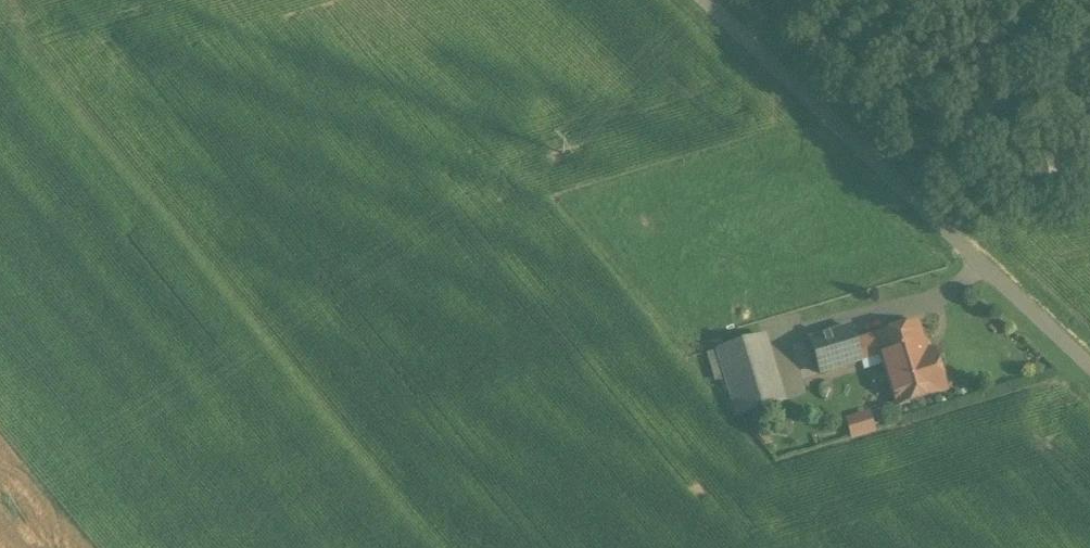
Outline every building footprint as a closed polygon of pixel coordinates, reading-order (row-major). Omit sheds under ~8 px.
[(917,327),(916,325),(855,344),(860,361),(881,354),(896,405),(944,391),(932,351),(922,354),(914,327),(917,327)] [(850,328),(809,341),(819,374),(860,361),(855,344),(850,328)] [(783,404),(762,338),(718,352),(738,418),(783,404)] [(868,415),(847,422),(851,439),(873,432),(868,415)]
